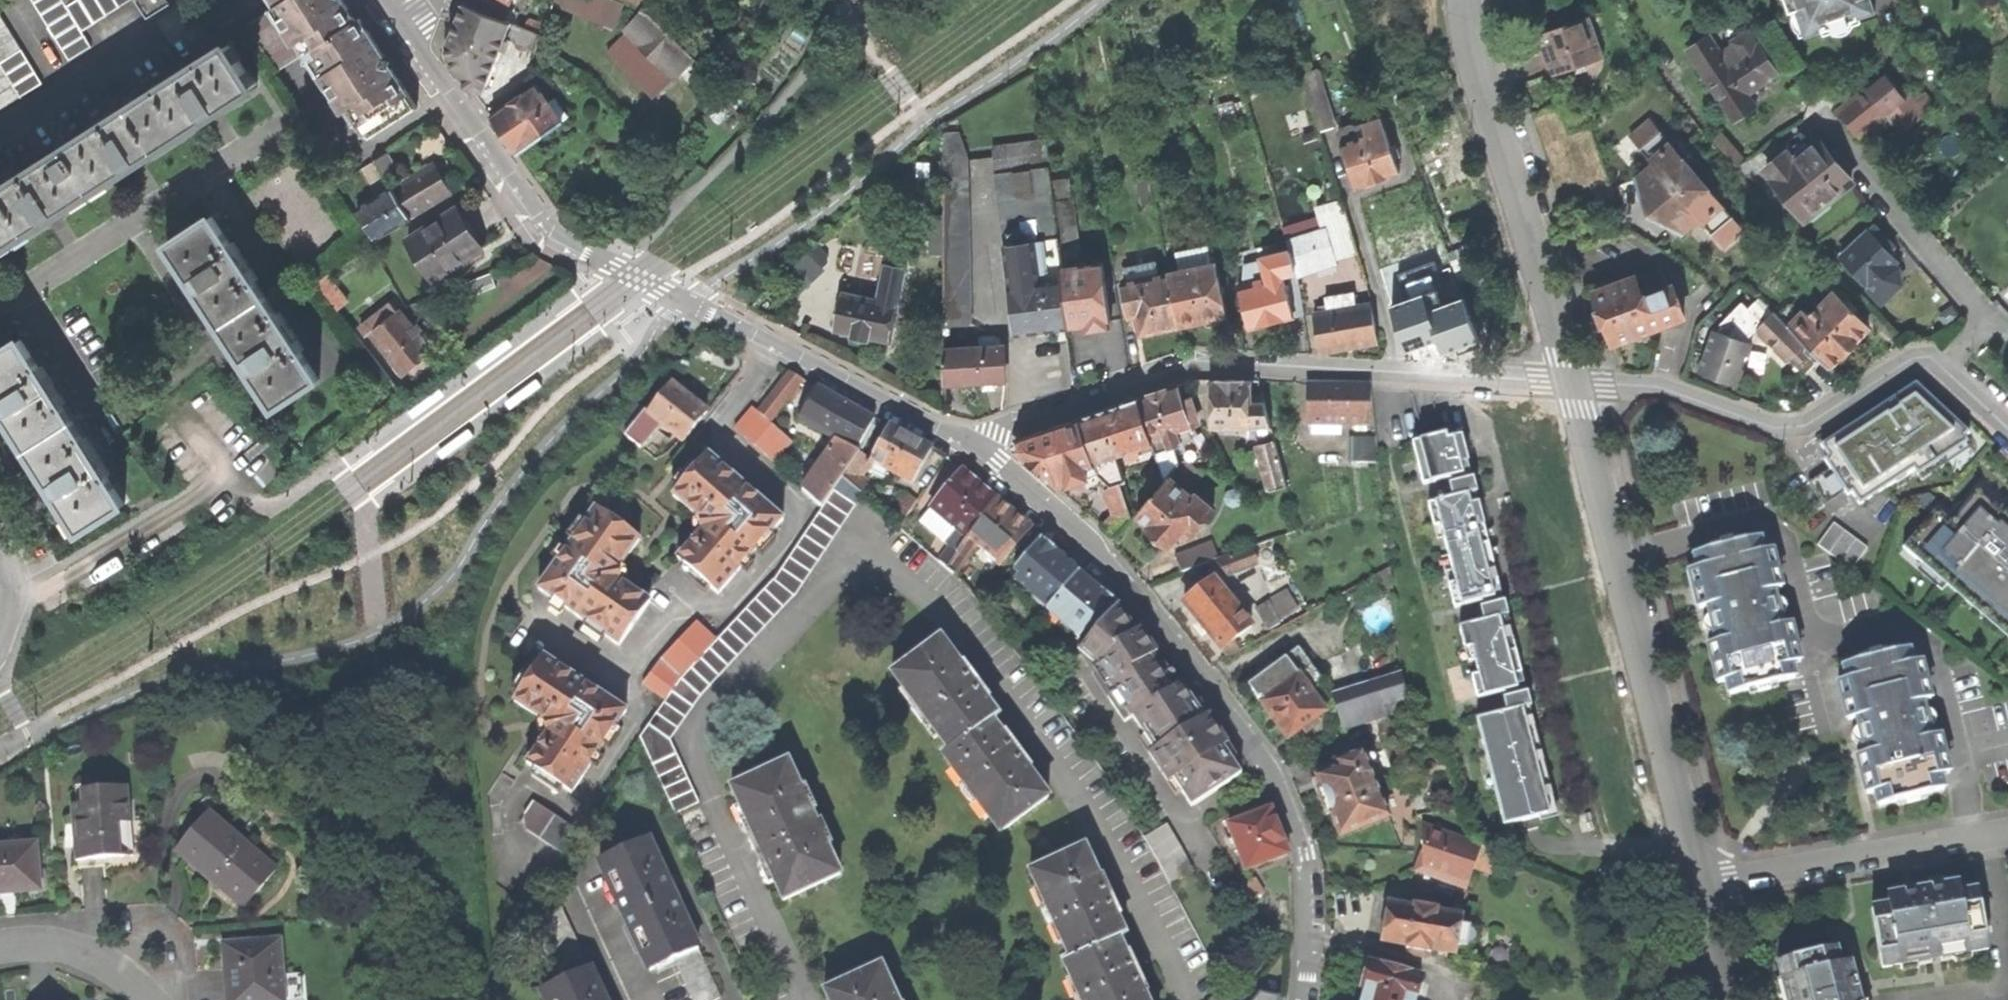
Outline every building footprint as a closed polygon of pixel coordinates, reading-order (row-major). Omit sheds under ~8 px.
[(43,18),(66,5),(63,0),(32,0),(43,18)] [(66,5),(81,30),(94,22),(79,0),(73,0),(66,5)] [(94,22),(107,14),(98,0),(79,0),(94,22)] [(107,14),(120,6),(116,0),(98,0),(107,14)] [(369,136),(416,107),(395,73),(360,18),(356,20),(343,0),(278,0),(280,4),(273,8),(295,43),(299,40),(306,51),(310,49),(311,52),(317,53),(315,58),(321,66),(324,64),(369,136)] [(512,0),(466,0),(465,3),(505,19),(512,0)] [(552,1),(615,26),(624,2),(620,0),(552,0),(552,1)] [(642,9),(646,0),(620,0),(624,2),(642,9)] [(1874,11),(1871,0),(1787,0),(1790,10),(1814,2),(1817,11),(1799,17),(1805,34),(1874,11)] [(525,27),(505,19),(465,3),(453,30),(448,43),(451,58),(476,94),(486,88),(506,37),(513,40),(516,45),(520,47),(524,47),(527,45),(535,49),(540,33),(525,27)] [(43,19),(68,60),(91,46),(81,30),(66,5),(43,18),(43,19)] [(276,70),(306,51),(299,40),(295,43),(273,8),(248,24),(276,70)] [(641,45),(640,47),(658,64),(659,63),(676,79),(697,57),(652,13),(643,10),(624,29),(641,45)] [(20,97),(42,83),(0,16),(0,65),(20,97)] [(1554,76),(1605,58),(1591,17),(1575,22),(1570,20),(1567,25),(1540,34),(1545,49),(1541,51),(1545,63),(1550,77),(1554,75),(1554,76)] [(540,33),(543,24),(529,18),(525,27),(540,33)] [(1747,92),(1778,71),(1766,51),(1751,27),(1731,39),(1733,42),(1720,51),(1710,34),(1688,47),(1734,117),(1755,103),(1747,92)] [(655,98),(674,80),(658,64),(640,47),(626,33),(608,51),(655,98)] [(174,79),(132,106),(160,150),(210,118),(258,87),(230,44),(190,70),(187,65),(172,75),(174,79)] [(532,62),(513,54),(492,87),(500,97),(527,79),(532,62)] [(20,97),(0,65),(0,109),(20,97)] [(1319,131),(1336,125),(1318,68),(1301,72),(1319,131)] [(1859,135),(1887,113),(1905,99),(1886,73),(1839,109),(1848,121),(1859,135)] [(1959,88),(1971,80),(1967,73),(1955,82),(1959,88)] [(714,81),(697,100),(709,111),(726,92),(714,81)] [(549,101),(537,84),(492,116),(504,133),(518,153),(563,122),(568,116),(555,97),(549,101)] [(1935,107),(1925,93),(1916,101),(1911,95),(1905,99),(1887,113),(1901,132),(1935,107)] [(741,105),(729,94),(712,113),(724,124),(741,105)] [(132,106),(67,148),(95,190),(131,168),(160,150),(132,106)] [(1342,128),(1339,134),(1356,187),(1370,182),(1399,172),(1381,118),(1364,123),(1364,124),(1357,127),(1351,125),(1342,128)] [(1724,248),(1744,230),(1651,120),(1631,137),(1646,156),(1659,172),(1640,188),(1675,230),(1694,213),(1706,227),(1724,248)] [(1788,151),(1767,167),(1805,216),(1851,181),(1840,167),(1818,139),(1794,158),(1788,151)] [(67,148),(3,189),(31,232),(64,210),(95,190),(67,148)] [(385,152),(376,158),(386,175),(396,169),(385,152)] [(1070,326),(1063,267),(1060,242),(1055,206),(1048,153),(997,159),(998,173),(997,173),(1017,334),(1044,330),(1070,326)] [(355,185),(359,192),(386,175),(376,158),(349,175),(355,185)] [(437,200),(451,192),(433,162),(419,171),(437,200)] [(411,216),(437,200),(419,171),(406,179),(393,186),(411,216)] [(969,174),(944,175),(944,321),(971,321),(969,174)] [(344,191),(355,185),(349,175),(338,181),(344,191)] [(1150,176),(1138,179),(1143,204),(1155,202),(1150,176)] [(411,216),(393,186),(375,198),(358,208),(376,238),(412,217),(411,216)] [(31,232),(3,189),(0,191),(0,252),(31,232)] [(1284,228),(1288,241),(1296,271),(1357,251),(1341,202),(1317,209),(1319,218),(1284,228)] [(1072,205),(1055,206),(1060,242),(1077,239),(1072,205)] [(408,239),(434,279),(449,269),(480,249),(482,247),(469,229),(456,208),(408,239)] [(196,286),(223,326),(265,298),(246,269),(250,267),(241,254),(237,256),(210,216),(168,245),(196,286)] [(1875,225),(1841,256),(1881,300),(1900,282),(1897,267),(1885,254),(1894,246),(1884,235),(1875,225)] [(1265,258),(1271,277),(1282,274),(1296,272),(1296,271),(1288,241),(1280,244),(1282,253),(1265,258)] [(480,249),(449,269),(453,274),(483,254),(480,249)] [(816,253),(797,267),(811,284),(829,270),(816,253)] [(1198,267),(1170,273),(1181,326),(1193,324),(1205,321),(1206,323),(1210,326),(1220,324),(1222,321),(1222,317),(1227,317),(1216,264),(1213,264),(1211,254),(1196,256),(1198,267)] [(1102,262),(1063,267),(1070,326),(1087,323),(1088,328),(1099,327),(1111,325),(1102,262)] [(1156,263),(1126,269),(1128,281),(1124,283),(1131,320),(1138,318),(1141,335),(1161,330),(1181,326),(1170,273),(1159,275),(1156,263)] [(880,300),(844,293),(837,329),(868,335),(889,339),(903,269),(886,266),(880,300)] [(1649,330),(1684,317),(1673,288),(1667,290),(1660,269),(1595,293),(1614,343),(1649,330)] [(1445,355),(1481,342),(1464,295),(1444,302),(1432,271),(1407,281),(1412,296),(1390,304),(1408,352),(1439,340),(1442,347),(1445,355)] [(1278,322),(1306,315),(1298,282),(1285,285),(1282,274),(1271,277),(1239,285),(1249,329),(1278,322)] [(1354,294),(1327,299),(1329,312),(1315,314),(1321,351),(1349,346),(1378,342),(1372,305),(1357,307),(1354,294)] [(1790,304),(1778,316),(1806,344),(1830,368),(1849,349),(1869,329),(1834,294),(1810,318),(1804,312),(1801,315),(1790,304)] [(249,365),(277,407),(320,378),(293,339),(297,336),(288,323),(284,325),(265,298),(223,326),(249,365)] [(1743,303),(1720,326),(1721,328),(1719,331),(1715,331),(1701,372),(1738,385),(1752,343),(1746,341),(1758,329),(1789,361),(1790,360),(1805,374),(1810,368),(1815,362),(1802,348),(1806,344),(1778,316),(1760,298),(1749,309),(1743,303)] [(371,332),(403,374),(432,352),(413,327),(400,310),(397,313),(390,304),(374,316),(381,324),(371,332)] [(367,335),(371,332),(381,324),(374,316),(360,327),(367,335)] [(979,346),(944,347),(944,385),(975,383),(1006,381),(1005,348),(1003,345),(999,345),(999,340),(992,335),(979,336),(979,346)] [(30,449),(72,421),(54,394),(58,391),(49,377),(46,379),(20,339),(0,352),(0,403),(3,407),(30,449)] [(790,371),(789,373),(802,383),(805,379),(790,371)] [(789,373),(757,411),(771,422),(802,383),(789,373)] [(1272,428),(1266,402),(1253,402),(1252,380),(1231,379),(1202,378),(1196,380),(1202,421),(1213,421),(1213,428),(1272,428)] [(673,383),(649,413),(645,410),(625,435),(641,447),(660,423),(684,442),(708,411),(695,400),(684,391),(690,384),(685,381),(679,387),(673,383)] [(1192,423),(1198,421),(1190,398),(1184,400),(1179,385),(1159,392),(1139,398),(1153,444),(1165,482),(1170,478),(1179,466),(1172,448),(1192,441),(1188,430),(1193,428),(1192,423)] [(1356,431),(1367,431),(1368,387),(1334,387),(1310,386),(1310,424),(1315,424),(1340,424),(1356,425),(1356,431)] [(857,450),(874,419),(851,406),(818,387),(800,419),(837,439),(857,450)] [(1921,390),(1835,444),(1867,495),(1965,430),(1942,409),(1921,390)] [(1106,409),(1081,418),(1096,466),(1100,475),(1111,487),(1121,484),(1126,482),(1118,456),(1129,452),(1131,458),(1141,454),(1140,449),(1153,444),(1139,398),(1106,409)] [(776,462),(794,442),(771,422),(757,411),(753,407),(736,427),(776,462)] [(1017,445),(1016,451),(1034,467),(1058,487),(1070,483),(1071,485),(1088,478),(1086,469),(1096,466),(1081,418),(1019,438),(1017,445)] [(55,488),(83,531),(125,504),(99,464),(103,461),(94,448),(91,450),(72,421),(30,449),(55,488)] [(1340,435),(1340,424),(1315,424),(1315,435),(1340,435)] [(890,426),(873,459),(867,468),(885,478),(889,470),(914,484),(932,449),(911,438),(890,426)] [(1422,434),(1424,440),(1442,435),(1441,429),(1422,434)] [(1462,475),(1471,473),(1462,435),(1449,439),(1447,434),(1442,435),(1424,440),(1413,442),(1424,484),(1462,475)] [(860,452),(857,450),(837,439),(821,463),(803,489),(822,508),(843,478),(860,452)] [(1378,440),(1350,443),(1352,466),(1380,464),(1378,440)] [(1276,442),(1260,446),(1272,492),(1288,487),(1276,442)] [(860,452),(843,478),(861,494),(868,482),(862,477),(867,468),(873,459),(860,452)] [(718,595),(783,520),(709,455),(673,496),(702,520),(702,525),(702,531),(677,559),(718,595)] [(963,471),(933,507),(961,531),(940,561),(947,568),(995,498),(980,485),(963,471)] [(1829,504),(1845,493),(1830,471),(1814,482),(1829,504)] [(1472,478),(1471,473),(1462,475),(1464,481),(1457,482),(1454,486),(1454,492),(1458,496),(1467,494),(1468,497),(1476,494),(1478,493),(1474,478),(1472,478)] [(822,508),(773,579),(796,594),(862,495),(861,494),(843,478),(822,508)] [(1165,482),(1138,514),(1153,528),(1151,530),(1155,534),(1153,536),(1153,539),(1153,543),(1156,545),(1159,546),(1163,546),(1166,544),(1169,546),(1178,536),(1183,541),(1192,531),(1194,533),(1214,510),(1197,496),(1195,498),(1170,478),(1165,482)] [(1133,520),(1121,484),(1111,487),(1106,492),(1114,515),(1104,526),(1117,538),(1133,520)] [(1903,548),(1922,564),(1926,559),(1943,573),(1949,567),(2007,618),(2007,513),(2001,507),(1999,510),(1977,491),(1964,507),(1967,510),(1954,525),(1951,522),(1947,519),(1936,510),(1903,548)] [(917,501),(906,493),(893,513),(904,520),(917,501)] [(1493,598),(1495,598),(1491,583),(1498,581),(1486,537),(1476,494),(1468,497),(1467,494),(1458,496),(1429,504),(1435,527),(1442,526),(1456,583),(1450,585),(1456,608),(1493,598)] [(1013,513),(995,498),(947,568),(955,574),(976,544),(999,564),(1029,527),(1013,513)] [(640,539),(596,508),(539,590),(620,647),(651,601),(620,580),(619,574),(618,571),(640,539)] [(1855,568),(1871,547),(1838,522),(1822,543),(1855,568)] [(1061,554),(1042,538),(1014,569),(1021,574),(1015,581),(1047,609),(1080,570),(1061,554)] [(1730,696),(1795,679),(1792,665),(1782,626),(1780,617),(1775,599),(1773,592),(1764,553),(1760,539),(1695,555),(1698,569),(1708,608),(1710,616),(1715,633),(1717,643),(1727,682),(1730,696)] [(1211,548),(1176,560),(1181,574),(1216,561),(1211,548)] [(1252,550),(1217,563),(1228,577),(1258,565),(1252,550)] [(1773,592),(1782,589),(1772,551),(1764,553),(1773,592)] [(1922,564),(2007,639),(2007,618),(1949,567),(1943,573),(1926,559),(1922,564)] [(1699,610),(1708,608),(1698,569),(1690,571),(1699,610)] [(1095,583),(1080,570),(1047,609),(1079,636),(1086,629),(1092,635),(1119,603),(1095,583)] [(773,579),(717,639),(681,678),(701,696),(793,598),(773,579)] [(1260,638),(1214,581),(1185,604),(1199,621),(1223,651),(1224,650),(1229,656),(1260,638)] [(1485,616),(1489,620),(1499,617),(1503,631),(1510,629),(1507,617),(1509,616),(1505,602),(1503,602),(1498,581),(1491,583),(1495,598),(1493,598),(1495,605),(1490,606),(1485,610),(1485,616)] [(1276,594),(1255,609),(1268,630),(1281,623),(1278,618),(1288,611),(1276,594)] [(1780,600),(1775,599),(1780,617),(1782,616),(1785,613),(1787,609),(1786,605),(1784,602),(1780,600)] [(1137,631),(1119,603),(1092,635),(1080,649),(1088,663),(1092,661),(1099,669),(1096,672),(1112,694),(1107,698),(1125,722),(1132,717),(1154,750),(1149,753),(1167,782),(1172,779),(1191,806),(1240,773),(1223,746),(1228,743),(1217,725),(1210,714),(1204,717),(1182,683),(1177,686),(1156,654),(1159,651),(1151,639),(1142,627),(1137,631)] [(1307,613),(1260,638),(1229,656),(1232,661),(1282,633),(1293,652),(1299,649),(1320,637),(1307,613)] [(1709,633),(1715,633),(1710,616),(1706,619),(1704,623),(1704,628),(1706,631),(1709,633)] [(1517,689),(1514,675),(1521,673),(1515,648),(1510,629),(1503,631),(1499,617),(1489,620),(1460,628),(1466,650),(1472,648),(1479,675),(1472,676),(1478,699),(1517,689)] [(643,686),(665,701),(680,680),(681,678),(717,639),(697,621),(662,659),(643,686)] [(1791,624),(1782,626),(1792,665),(1801,663),(1791,624)] [(893,674),(950,750),(992,720),(998,715),(971,679),(941,638),(893,674)] [(1727,682),(1717,643),(1708,645),(1718,684),(1727,682)] [(1325,684),(1299,649),(1293,652),(1247,684),(1257,699),(1261,697),(1264,702),(1262,704),(1274,720),(1288,740),(1325,713),(1312,694),(1325,684)] [(1878,807),(1944,790),(1940,777),(1931,739),(1928,730),(1924,712),(1922,703),(1912,664),(1908,650),(1844,667),(1847,680),(1857,720),(1859,728),(1863,746),(1864,750),(1866,755),(1875,794),(1878,807)] [(626,712),(546,657),(514,703),(545,723),(546,728),(548,734),(527,765),(572,794),(626,712)] [(1920,662),(1912,664),(1922,703),(1931,701),(1920,662)] [(1526,693),(1521,673),(1514,675),(1517,689),(1519,695),(1514,696),(1510,698),(1508,702),(1507,706),(1508,708),(1511,711),(1523,708),(1550,815),(1556,813),(1540,748),(1529,707),(1532,707),(1528,692),(1526,693)] [(1403,679),(1334,700),(1344,732),(1375,722),(1403,713),(1406,712),(1403,679)] [(676,815),(699,804),(670,741),(701,696),(680,680),(665,701),(640,737),(676,815)] [(1857,720),(1847,680),(1838,682),(1848,722),(1857,720)] [(1540,817),(1550,815),(1523,708),(1511,711),(1483,718),(1510,824),(1519,822),(1521,832),(1542,827),(1540,817)] [(1930,713),(1924,712),(1928,730),(1932,728),(1934,724),(1935,720),(1933,715),(1930,713)] [(1407,727),(1403,713),(1375,722),(1380,736),(1405,728),(1407,727)] [(1001,833),(1049,797),(1023,762),(992,720),(950,750),(943,755),(1001,833)] [(1859,746),(1863,746),(1859,728),(1855,730),(1853,733),(1852,736),(1853,741),(1855,744),(1859,746)] [(1940,736),(1931,739),(1940,777),(1949,774),(1940,736)] [(1389,819),(1363,753),(1337,763),(1339,770),(1313,780),(1321,800),(1327,817),(1332,815),(1341,838),(1389,819)] [(1875,794),(1866,755),(1857,757),(1866,796),(1875,794)] [(784,901),(841,874),(788,761),(731,787),(759,847),(784,901)] [(75,786),(77,806),(89,805),(88,792),(81,793),(81,790),(80,786),(75,786)] [(103,859),(123,858),(121,823),(128,822),(125,789),(128,789),(127,787),(81,790),(81,793),(88,792),(89,805),(77,806),(71,806),(71,808),(74,808),(75,827),(81,826),(82,839),(76,839),(77,860),(75,860),(76,861),(78,861),(103,859)] [(1246,870),(1288,852),(1277,824),(1271,807),(1269,808),(1261,790),(1232,809),(1239,821),(1229,825),(1246,870)] [(533,803),(525,814),(525,829),(562,854),(577,831),(533,803)] [(210,880),(244,910),(278,869),(209,811),(176,851),(210,880)] [(1167,822),(1144,835),(1158,859),(1171,883),(1194,870),(1167,822)] [(1503,854),(1423,826),(1423,852),(1415,859),(1401,869),(1406,874),(1413,870),(1415,873),(1467,889),(1473,869),(1496,876),(1503,854)] [(717,989),(672,893),(643,830),(595,852),(645,962),(669,951),(692,999),(717,989)] [(8,892),(39,889),(35,845),(0,848),(0,892),(8,892)] [(1031,871),(1070,958),(1118,936),(1124,933),(1104,889),(1085,846),(1031,871)] [(104,867),(103,859),(78,861),(79,869),(92,868),(104,867)] [(1970,954),(1988,950),(1977,891),(1949,896),(1947,886),(1899,894),(1900,904),(1871,910),(1882,968),(1900,965),(1901,973),(1917,971),(1921,966),(1931,965),(1930,960),(1935,959),(1940,958),(1941,963),(1951,961),(1954,964),(1971,961),(1970,954)] [(554,956),(578,945),(555,896),(531,907),(554,956)] [(1414,910),(1390,906),(1387,922),(1383,943),(1408,947),(1407,951),(1431,955),(1432,951),(1455,955),(1457,947),(1467,949),(1471,948),(1475,946),(1478,942),(1478,936),(1476,932),(1472,929),(1460,927),(1461,918),(1438,914),(1439,910),(1415,906),(1414,910)] [(1140,984),(1118,936),(1070,958),(1064,961),(1082,999),(1148,999),(1140,984)] [(228,999),(284,999),(283,982),(280,941),(225,945),(227,978),(228,999)] [(1853,975),(1843,978),(1836,950),(1778,963),(1782,981),(1775,983),(1779,999),(1781,999),(1859,999),(1853,975)] [(539,988),(545,999),(604,999),(588,965),(539,988)] [(881,966),(825,992),(829,999),(897,999),(881,966)] [(1371,966),(1367,979),(1364,990),(1367,991),(1364,999),(1416,999),(1421,980),(1371,966)] [(283,982),(284,999),(295,999),(293,981),(283,982)]
